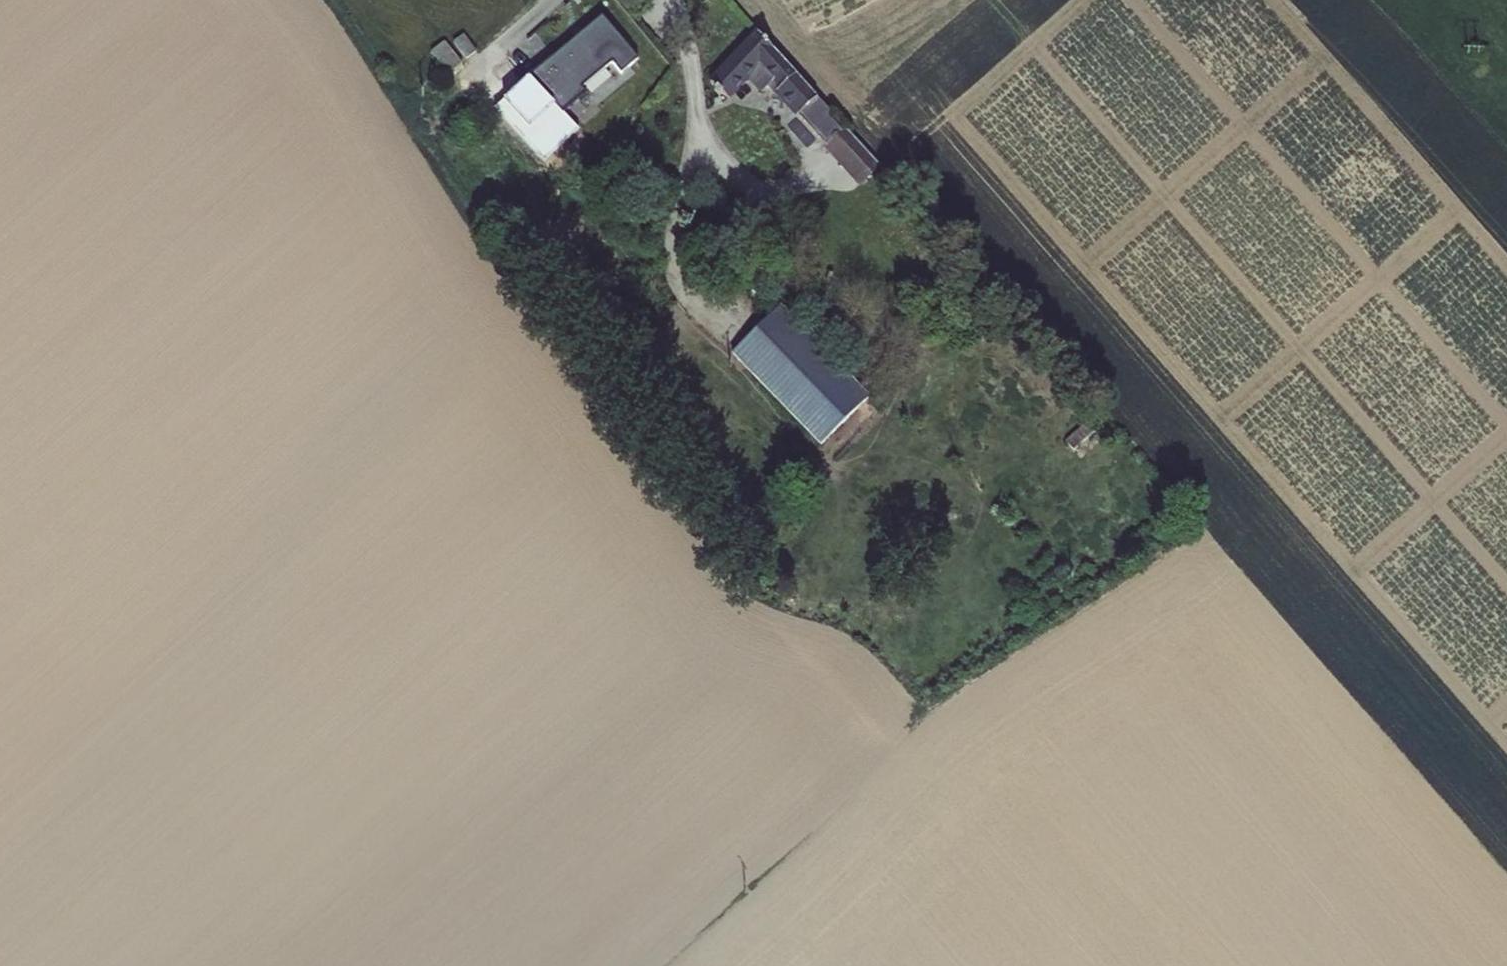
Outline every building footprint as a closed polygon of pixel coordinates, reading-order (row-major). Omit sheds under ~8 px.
[(602,15),(561,50),(529,78),(552,102),(564,92),(572,84),(585,98),(595,108),(605,99),(595,87),(617,67),(621,72),(626,68),(628,70),(640,59),(628,46),(627,46),(602,15)] [(775,94),(810,133),(832,113),(758,33),(711,83),(726,101),(745,79),(760,95),(767,89),(773,96),(775,94)] [(467,59),(478,51),(465,34),(454,42),(467,59)] [(449,74),(463,64),(446,42),(431,52),(449,74)] [(552,102),(529,78),(496,108),(543,160),(561,143),(555,137),(559,133),(555,128),(566,118),(552,102)] [(572,84),(564,92),(576,106),(585,98),(572,84)] [(861,183),(880,165),(846,128),(827,146),(861,183)] [(732,353),(821,444),(869,397),(780,306),(764,322),(752,334),(732,353)] [(764,322),(758,317),(747,328),(752,334),(764,322)] [(1066,442),(1074,451),(1092,434),(1084,426),(1066,442)]
